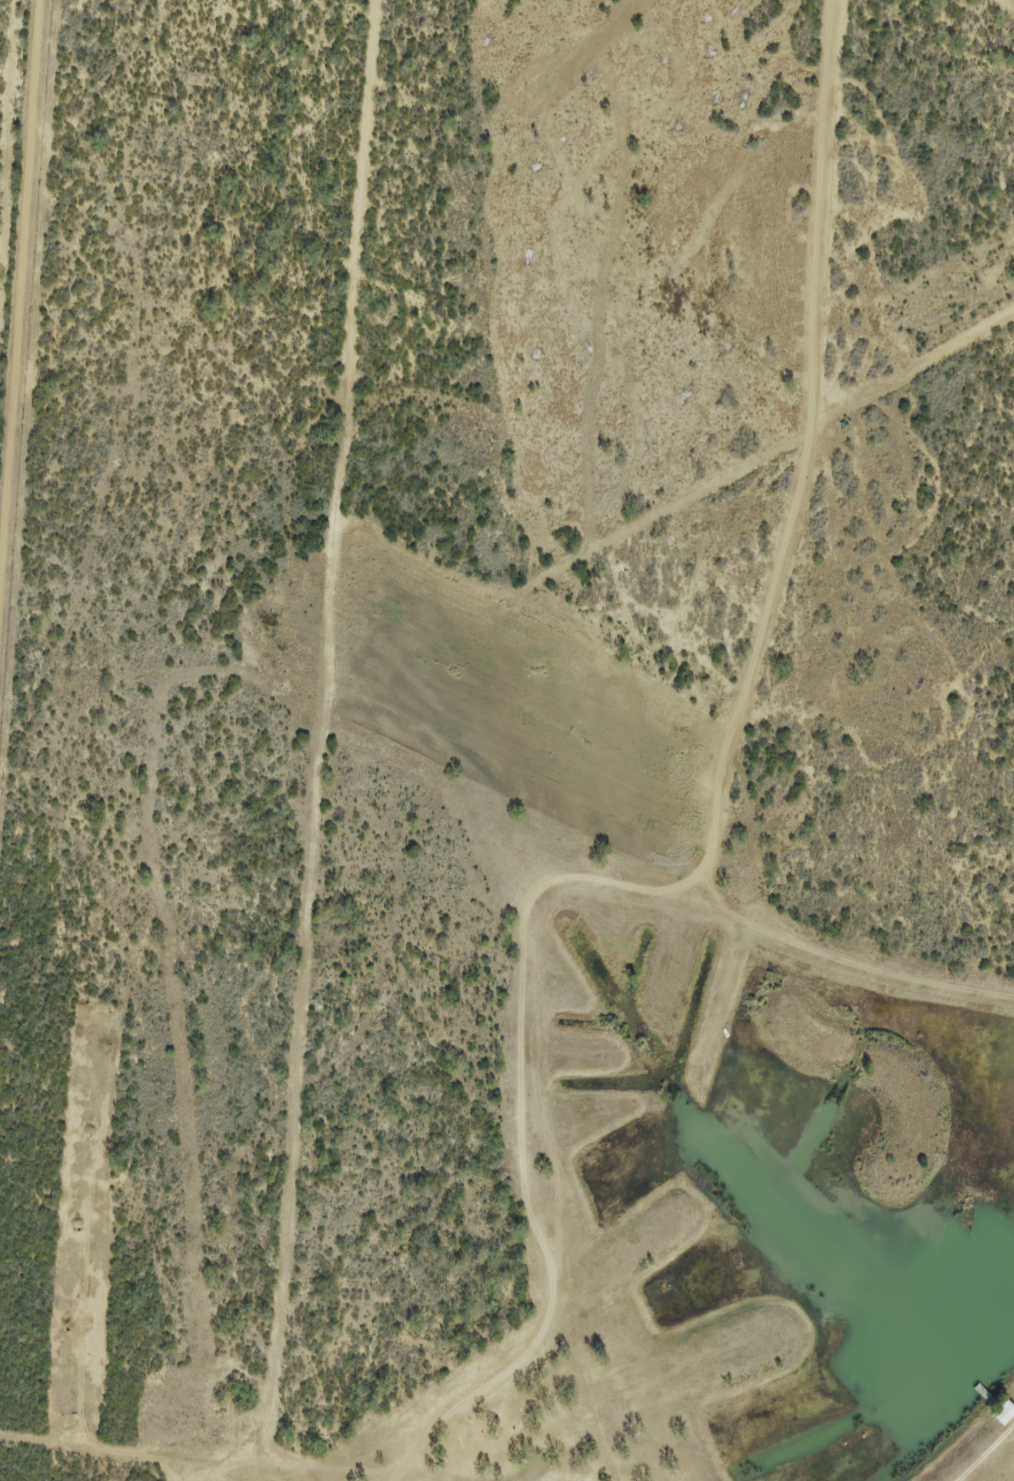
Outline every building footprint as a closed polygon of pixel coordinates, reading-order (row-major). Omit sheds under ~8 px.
[(1013,1416),(1013,1407),(1007,1401),(992,1415),(1003,1426),(1013,1416)]
